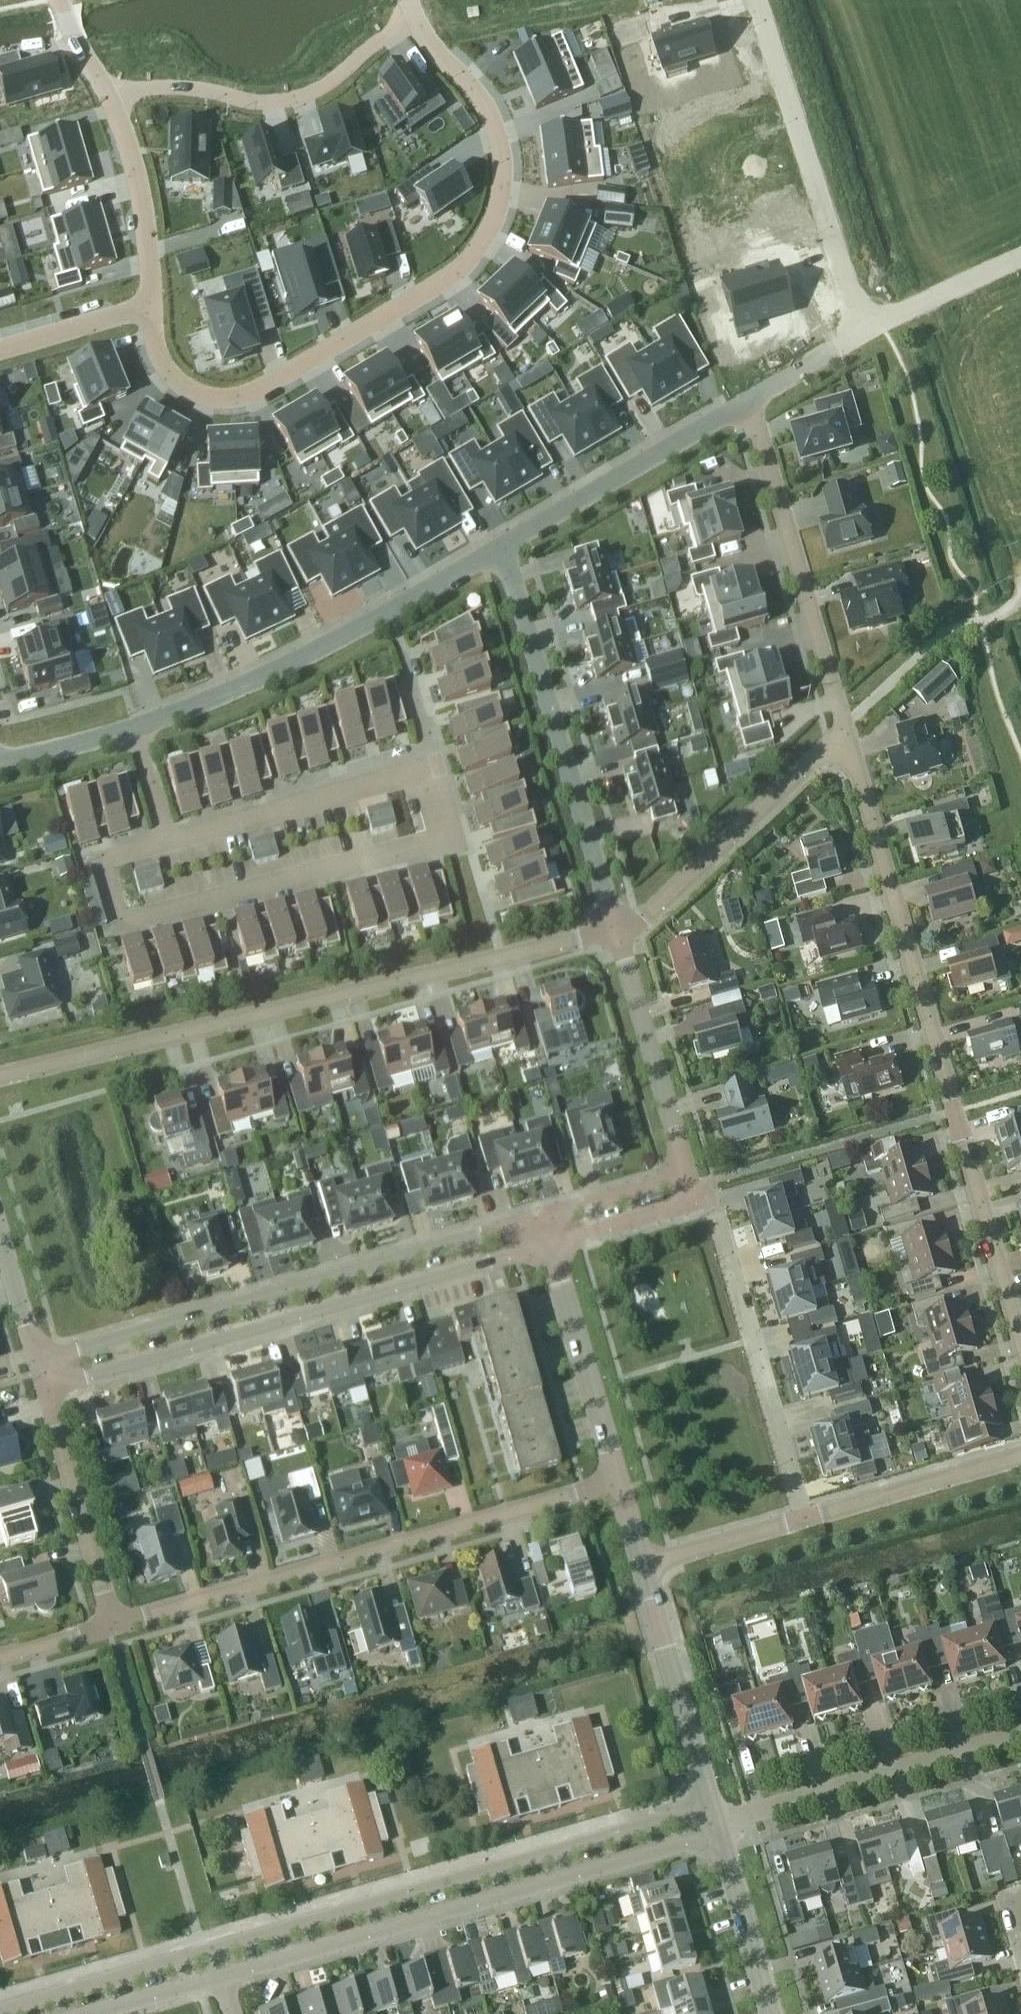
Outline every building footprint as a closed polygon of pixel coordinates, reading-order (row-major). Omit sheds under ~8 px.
[(622,15),(603,21),(614,55),(633,49),(622,15)] [(704,24),(654,40),(666,78),(689,71),(687,64),(714,56),(704,24)] [(531,31),(518,33),(526,51),(537,46),(531,31)] [(526,51),(514,56),(525,83),(572,64),(561,36),(537,46),(526,51)] [(607,50),(592,57),(597,69),(612,63),(607,50)] [(0,59),(0,82),(7,107),(60,92),(50,57),(22,66),(18,54),(0,59)] [(572,64),(525,83),(536,109),(583,90),(572,64)] [(388,97),(374,107),(392,133),(406,123),(412,131),(446,108),(428,83),(417,90),(414,86),(400,66),(377,81),(388,97)] [(625,95),(612,99),(618,119),(632,115),(625,95)] [(462,110),(453,117),(456,122),(466,115),(462,110)] [(309,143),(306,144),(314,167),(334,161),(335,165),(363,156),(350,114),(322,123),(326,138),(309,143)] [(169,154),(168,155),(171,155),(170,182),(172,182),(172,180),(206,181),(207,144),(200,144),(201,124),(173,124),(172,154),(169,154)] [(591,124),(541,130),(544,159),(600,152),(599,151),(595,151),(591,124)] [(76,126),(27,141),(35,168),(84,154),(76,126)] [(0,135),(0,148),(23,141),(20,129),(0,135)] [(271,134),(244,142),(257,186),(278,180),(282,191),(303,185),(294,158),(280,163),(271,134)] [(600,152),(544,159),(548,188),(603,181),(600,152)] [(84,154),(35,168),(43,196),(92,182),(84,154)] [(418,175),(395,191),(408,209),(418,202),(419,202),(432,220),(469,194),(453,170),(427,188),(418,175)] [(215,185),(215,213),(231,213),(232,186),(232,185),(215,185)] [(599,188),(597,202),(624,206),(626,191),(599,188)] [(386,194),(376,197),(380,212),(391,209),(386,194)] [(309,195),(297,199),(302,216),(314,212),(309,195)] [(327,196),(315,200),(318,209),(330,206),(327,196)] [(40,198),(32,200),(35,212),(43,209),(40,198)] [(607,206),(605,226),(633,229),(635,210),(607,206)] [(99,207),(50,221),(58,248),(53,249),(54,251),(107,235),(99,207)] [(548,209),(539,231),(587,251),(596,228),(548,209)] [(371,237),(346,245),(359,285),(386,277),(379,256),(398,251),(390,224),(369,230),(371,236),(371,237)] [(0,229),(0,238),(2,246),(14,242),(10,227),(0,229)] [(539,231),(529,253),(557,265),(552,276),(575,286),(580,273),(578,272),(587,251),(539,231)] [(107,235),(54,251),(61,277),(54,279),(58,293),(82,286),(78,274),(115,263),(107,235)] [(284,279),(280,280),(285,296),(284,296),(285,298),(287,298),(289,297),(296,318),(315,312),(315,311),(326,307),(321,290),(323,290),(326,288),(326,287),(335,284),(336,286),(338,285),(340,284),(326,239),(305,245),(306,246),(307,251),(293,255),(296,265),(281,270),(284,279)] [(618,255),(615,262),(627,267),(630,259),(618,255)] [(185,256),(177,258),(182,273),(189,271),(185,256)] [(21,261),(10,265),(13,275),(24,272),(21,261)] [(749,275),(722,284),(739,338),(759,331),(757,323),(791,312),(779,275),(772,278),(767,264),(748,270),(749,275)] [(514,268),(496,284),(532,322),(548,306),(557,315),(567,305),(544,281),(534,289),(514,268)] [(229,301),(206,309),(212,327),(208,329),(213,345),(217,343),(224,366),(238,361),(237,357),(256,351),(250,329),(270,322),(255,273),(251,274),(223,283),(229,301)] [(496,284),(479,301),(499,322),(498,323),(491,330),(489,331),(507,350),(518,340),(516,337),(532,322),(496,284)] [(686,286),(672,290),(676,301),(690,297),(686,286)] [(615,305),(607,310),(613,321),(622,316),(615,305)] [(601,313),(591,318),(599,330),(608,325),(601,313)] [(457,317),(436,330),(462,374),(482,363),(483,365),(495,358),(483,337),(472,343),(457,317)] [(661,344),(648,351),(674,394),(696,381),(684,360),(697,353),(677,319),(654,333),(661,344)] [(609,325),(589,338),(594,346),(615,334),(609,325)] [(436,330),(415,342),(441,387),(462,374),(436,330)] [(553,344),(546,348),(552,359),(559,355),(553,344)] [(629,347),(606,361),(626,395),(639,387),(651,408),(674,394),(648,351),(636,359),(629,347)] [(109,351),(69,367),(78,388),(73,390),(74,391),(118,373),(109,351)] [(386,359),(366,372),(392,416),(411,404),(413,407),(425,399),(412,378),(402,385),(386,359)] [(584,394),(572,402),(597,444),(619,431),(607,411),(620,403),(600,369),(577,383),(584,394)] [(366,372),(345,384),(360,409),(347,417),(358,436),(371,428),(392,416),(366,372)] [(532,372),(516,381),(523,392),(538,382),(532,372)] [(118,373),(74,391),(83,413),(78,415),(84,428),(105,420),(100,407),(126,396),(118,373)] [(56,386),(44,389),(49,408),(61,405),(56,386)] [(473,392),(466,396),(472,406),(479,402),(473,392)] [(552,397),(529,411),(549,445),(562,437),(574,458),(597,444),(572,402),(559,409),(552,397)] [(819,407),(824,424),(795,433),(804,463),(850,450),(844,430),(857,426),(849,398),(819,407)] [(515,399),(505,405),(512,416),(522,410),(515,399)] [(316,400),(295,413),(321,457),(342,445),(316,400)] [(146,408),(120,453),(141,465),(167,420),(146,408)] [(295,413),(274,425),(301,469),(321,457),(295,413)] [(17,448),(13,435),(10,435),(4,414),(0,415),(0,453),(17,448)] [(504,441),(492,448),(518,492),(540,478),(528,458),(541,450),(521,416),(498,430),(504,441)] [(52,419),(39,423),(46,446),(59,442),(52,419)] [(439,419),(428,426),(430,430),(442,423),(439,419)] [(167,420),(141,465),(143,466),(145,462),(154,466),(148,477),(159,483),(167,468),(188,432),(167,420)] [(439,427),(430,432),(437,445),(447,439),(439,427)] [(402,433),(395,437),(401,448),(408,443),(402,433)] [(256,434),(232,436),(235,487),(259,486),(256,434)] [(209,467),(197,467),(199,491),(212,491),(212,489),(235,487),(232,436),(208,437),(209,467)] [(93,437),(66,458),(73,485),(74,486),(99,441),(93,437)] [(473,444),(450,458),(470,492),(483,484),(495,505),(518,492),(492,448),(480,455),(473,444)] [(27,495),(21,472),(23,471),(20,459),(0,465),(0,503),(27,495)] [(420,480),(407,488),(412,496),(413,495),(438,538),(461,525),(449,504),(462,497),(442,463),(419,477),(420,480)] [(901,464),(888,468),(894,488),(907,484),(901,464)] [(338,470),(321,480),(327,490),(344,480),(338,470)] [(173,476),(161,497),(177,506),(183,482),(173,476)] [(350,480),(337,487),(343,497),(355,490),(350,480)] [(834,519),(821,523),(829,552),(872,540),(864,511),(857,513),(849,486),(825,493),(831,514),(833,513),(834,519)] [(694,487),(666,495),(670,509),(676,507),(684,530),(688,529),(734,515),(727,493),(698,501),(694,487)] [(394,491),(371,505),(391,539),(404,531),(416,552),(438,538),(413,495),(412,496),(401,503),(394,491)] [(0,503),(0,527),(13,524),(16,536),(40,529),(36,518),(34,518),(27,495),(0,503)] [(285,495),(276,500),(283,513),(293,508),(285,495)] [(361,510),(325,530),(355,586),(378,573),(367,552),(380,545),(361,510)] [(695,551),(688,553),(692,566),(715,559),(711,546),(740,537),(734,515),(688,529),(695,551)] [(249,519),(231,528),(236,539),(254,530),(249,519)] [(279,520),(272,524),(276,533),(283,529),(279,520)] [(268,525),(255,531),(261,543),(273,537),(268,525)] [(93,527),(88,537),(96,541),(101,531),(93,527)] [(312,537),(289,550),(307,584),(321,577),(332,598),(355,586),(325,530),(324,531),(330,542),(318,549),(312,537)] [(0,566),(0,590),(50,576),(44,553),(52,551),(47,533),(23,539),(28,557),(0,566)] [(611,576),(605,556),(601,557),(597,545),(574,552),(577,564),(564,568),(570,589),(611,576)] [(259,575),(246,581),(269,630),(293,619),(283,597),(296,591),(280,555),(255,567),(259,575)] [(202,556),(188,563),(194,577),(209,570),(202,556)] [(861,593),(843,598),(852,630),(865,626),(869,629),(883,625),(885,621),(902,616),(896,596),(908,593),(900,567),(872,575),(876,589),(861,593)] [(707,613),(758,598),(751,575),(723,584),(718,570),(690,579),(694,592),(696,597),(700,601),(704,600),(707,613)] [(671,579),(675,593),(693,587),(688,574),(671,579)] [(593,619),(617,613),(626,610),(622,597),(619,590),(620,590),(615,575),(611,576),(570,589),(576,611),(590,607),(593,619)] [(50,576),(0,590),(7,613),(36,605),(39,617),(63,610),(60,598),(57,599),(50,576)] [(229,579),(205,591),(222,626),(235,620),(246,641),(269,630),(246,581),(233,588),(229,579)] [(173,614),(160,619),(178,666),(202,656),(194,634),(208,628),(193,592),(168,602),(173,614)] [(736,630),(764,621),(758,598),(707,613),(714,636),(707,638),(711,651),(739,643),(736,630)] [(104,605),(87,610),(94,633),(111,628),(104,605)] [(121,606),(110,610),(114,619),(125,614),(121,606)] [(480,658),(480,657),(475,641),(481,639),(476,625),(473,626),(469,617),(482,610),(481,608),(433,634),(434,636),(438,650),(430,653),(435,672),(444,669),(443,669),(480,658)] [(141,612),(116,622),(131,659),(145,653),(154,676),(178,666),(160,619),(146,625),(141,612)] [(597,632),(584,636),(590,657),(631,646),(640,644),(634,621),(621,625),(617,613),(593,619),(597,632)] [(46,640),(17,648),(24,671),(74,656),(67,633),(69,633),(66,621),(43,628),(46,640)] [(596,679),(637,667),(631,646),(590,657),(596,679)] [(680,649),(646,660),(656,692),(690,681),(680,649)] [(486,655),(480,657),(480,658),(443,669),(444,669),(447,681),(439,683),(444,702),(490,689),(485,671),(491,670),(486,655)] [(776,660),(747,668),(743,655),(715,663),(718,676),(725,675),(732,697),(782,683),(776,660)] [(74,656),(24,671),(30,694),(59,685),(63,698),(91,689),(87,678),(81,680),(74,656)] [(956,679),(943,665),(913,692),(927,707),(956,679)] [(375,732),(375,733),(377,741),(396,735),(393,727),(406,723),(394,680),(380,684),(381,690),(365,695),(364,695),(375,732)] [(763,727),(759,713),(788,705),(782,683),(732,697),(738,720),(736,720),(740,734),(763,727)] [(364,695),(365,695),(363,689),(349,693),(351,699),(333,704),(347,750),(365,744),(363,736),(375,733),(375,732),(364,695)] [(604,704),(610,726),(651,714),(644,692),(604,704)] [(456,742),(464,739),(501,728),(501,727),(496,711),(502,709),(498,695),(455,708),(458,720),(450,723),(456,742)] [(696,703),(687,706),(695,734),(704,732),(696,703)] [(308,761),(307,761),(309,769),(328,764),(326,755),(339,752),(326,708),(312,712),(314,718),(298,723),(297,723),(308,761)] [(657,735),(651,714),(610,726),(616,747),(657,735)] [(296,765),(307,761),(308,761),(297,723),(298,723),(296,717),(282,721),(283,727),(266,732),(279,778),(298,773),(296,765)] [(929,740),(923,721),(897,728),(902,748),(887,753),(896,782),(912,777),(913,779),(928,774),(927,772),(942,768),(933,739),(929,740)] [(464,739),(467,751),(459,753),(464,772),(510,759),(505,741),(511,739),(507,725),(501,727),(501,728),(464,739)] [(740,734),(745,750),(773,742),(768,726),(740,734)] [(240,790),(242,798),(261,792),(259,784),(271,780),(259,737),(245,741),(246,747),(230,752),(229,752),(240,790)] [(705,737),(690,742),(694,754),(709,750),(705,737)] [(228,793),(240,790),(229,752),(230,752),(228,746),(214,750),(216,756),(200,760),(199,761),(210,798),(209,799),(212,807),(231,801),(228,793)] [(623,772),(630,794),(671,782),(664,760),(661,761),(657,749),(633,756),(637,768),(623,772)] [(198,802),(209,799),(210,798),(199,761),(200,760),(198,754),(184,759),(186,765),(168,770),(181,816),(200,810),(198,802)] [(746,761),(735,765),(739,778),(750,774),(746,761)] [(483,795),(486,807),(487,808),(521,797),(521,798),(527,797),(523,782),(517,784),(512,766),(466,779),(472,798),(483,795)] [(108,828),(110,836),(129,831),(127,822),(139,819),(127,775),(113,779),(114,785),(98,790),(97,790),(108,828)] [(636,815),(650,811),(653,823),(677,817),(673,804),(677,803),(671,782),(630,794),(636,815)] [(96,832),(108,828),(97,790),(98,790),(96,784),(82,788),(84,794),(66,799),(80,845),(99,840),(96,832)] [(487,808),(486,807),(475,810),(481,829),(492,826),(495,838),(492,838),(493,840),(536,827),(532,813),(526,815),(521,798),(521,797),(487,808)] [(973,824),(967,801),(935,810),(939,825),(911,833),(918,859),(966,845),(962,831),(973,824)] [(396,827),(390,805),(366,811),(372,833),(396,827)] [(670,823),(654,827),(660,846),(675,842),(670,823)] [(63,834),(48,839),(53,855),(68,851),(63,834)] [(278,858),(272,836),(249,842),(255,864),(278,858)] [(503,865),(506,877),(507,878),(541,867),(541,868),(548,866),(543,852),(537,854),(532,836),(486,850),(492,869),(503,865)] [(841,874),(830,837),(817,841),(816,838),(801,843),(809,872),(792,877),(798,900),(826,892),(823,879),(841,874)] [(71,857),(56,861),(61,878),(76,873),(71,857)] [(984,876),(996,872),(992,859),(980,863),(984,876)] [(978,882),(973,863),(949,869),(953,883),(927,891),(936,923),(976,911),(968,885),(978,882)] [(164,888),(158,866),(134,872),(140,895),(164,888)] [(507,878),(506,877),(495,880),(501,899),(512,896),(515,908),(513,908),(513,910),(564,895),(564,893),(556,895),(552,883),(546,885),(541,868),(541,867),(507,878)] [(419,919),(420,919),(436,915),(438,921),(452,918),(441,873),(428,877),(426,869),(407,873),(409,881),(410,881),(419,919)] [(106,924),(90,870),(79,874),(95,927),(106,924)] [(422,925),(420,919),(419,919),(410,881),(409,881),(398,884),(396,876),(377,881),(379,889),(389,927),(389,926),(406,923),(407,929),(422,925)] [(27,932),(18,903),(13,904),(7,882),(0,884),(0,940),(27,932)] [(391,933),(389,926),(389,927),(379,889),(367,892),(365,884),(346,888),(357,934),(375,930),(377,936),(391,933)] [(307,946),(308,946),(324,942),(326,948),(340,945),(330,901),(316,904),(315,896),(295,900),(297,908),(298,908),(307,946)] [(738,900),(723,904),(725,910),(740,906),(738,900)] [(265,907),(266,916),(267,915),(276,954),(277,953),(293,949),(295,956),(309,952),(308,946),(307,946),(298,908),(297,908),(286,911),(284,903),(265,907)] [(267,915),(266,916),(255,918),(253,910),(234,915),(245,961),(263,957),(264,963),(278,959),(277,953),(276,954),(267,915)] [(824,912),(797,920),(802,936),(813,933),(816,943),(821,960),(862,948),(854,920),(836,925),(828,927),(824,912)] [(508,914),(499,916),(502,924),(510,922),(508,914)] [(194,973),(195,972),(212,969),(213,975),(227,972),(218,927),(204,930),(203,922),(183,926),(185,934),(186,934),(194,973)] [(778,922),(765,925),(768,936),(781,932),(778,922)] [(186,934),(185,934),(174,937),(172,929),(153,933),(154,941),(155,941),(163,979),(165,979),(181,976),(182,982),(196,979),(195,972),(194,973),(186,934)] [(1011,932),(1003,934),(1006,945),(1014,943),(1011,932)] [(143,944),(141,936),(122,941),(133,987),(151,982),(152,989),(166,985),(165,979),(163,979),(155,941),(154,941),(155,942),(143,944)] [(693,938),(689,936),(681,938),(679,942),(680,945),(670,947),(684,994),(708,987),(712,1000),(740,992),(734,972),(715,978),(703,938),(694,940),(693,938)] [(59,959),(80,953),(76,938),(55,944),(59,959)] [(1002,957),(996,938),(968,947),(971,960),(949,967),(956,993),(997,982),(1000,981),(1013,978),(1006,956),(1002,957)] [(60,1005),(45,953),(20,961),(28,987),(3,995),(10,1020),(60,1005)] [(851,992),(848,979),(817,988),(823,1010),(837,1006),(842,1023),(881,1013),(873,985),(851,992)] [(569,996),(566,986),(543,992),(551,1020),(537,1023),(548,1059),(548,1058),(547,1055),(572,1048),(566,1028),(578,1024),(575,1014),(577,1013),(580,1011),(582,1009),(583,1005),(582,1002),(581,999),(578,997),(575,996),(571,996),(569,996)] [(763,1003),(778,998),(774,986),(759,991),(763,1003)] [(798,988),(782,992),(786,1005),(802,1001),(798,988)] [(479,1008),(491,1049),(513,1043),(515,1052),(527,1048),(528,1052),(529,1051),(521,1022),(509,1026),(503,1004),(492,1007),(491,1004),(479,1008)] [(750,1029),(743,1004),(714,1012),(718,1027),(695,1034),(698,1045),(694,1046),(698,1060),(702,1059),(703,1061),(743,1049),(738,1032),(750,1029)] [(470,1055),(491,1049),(479,1008),(467,1011),(468,1014),(457,1017),(463,1039),(452,1042),(460,1071),(461,1071),(460,1068),(472,1064),(470,1055)] [(1019,1053),(1010,1021),(994,1026),(995,1029),(969,1036),(976,1062),(1003,1054),(1004,1058),(1019,1053)] [(399,1031),(411,1072),(432,1066),(435,1075),(447,1071),(448,1075),(449,1074),(441,1045),(429,1049),(423,1027),(412,1030),(411,1027),(399,1031)] [(411,1072),(399,1031),(387,1034),(388,1037),(377,1040),(383,1062),(371,1065),(380,1094),(380,1091),(392,1087),(389,1079),(411,1072)] [(319,1054),(331,1095),(353,1089),(355,1098),(367,1094),(368,1097),(369,1097),(361,1068),(349,1072),(343,1050),(332,1053),(331,1050),(319,1054)] [(863,1065),(858,1051),(835,1058),(841,1080),(855,1076),(862,1099),(902,1087),(893,1056),(863,1065)] [(331,1095),(319,1054),(307,1057),(308,1060),(297,1063),(303,1085),(291,1088),(300,1117),(301,1117),(300,1114),(333,1104),(330,1095),(331,1095)] [(807,1077),(821,1073),(817,1057),(803,1061),(807,1077)] [(546,1078),(558,1075),(556,1068),(544,1071),(546,1078)] [(779,1068),(765,1072),(769,1084),(783,1080),(779,1068)] [(251,1073),(239,1077),(251,1118),(272,1112),(275,1121),(287,1117),(288,1121),(289,1120),(281,1091),(269,1095),(263,1073),(252,1076),(251,1073)] [(229,1124),(251,1118),(239,1077),(227,1080),(228,1083),(217,1086),(223,1107),(211,1111),(220,1140),(221,1140),(220,1137),(232,1133),(229,1124)] [(755,1103),(749,1083),(724,1090),(730,1111),(718,1114),(728,1146),(773,1132),(764,1101),(755,1103)] [(185,1121),(178,1097),(155,1104),(158,1115),(156,1115),(153,1117),(151,1120),(150,1123),(150,1127),(152,1130),(154,1132),(158,1133),(163,1132),(166,1143),(169,1155),(182,1151),(183,1154),(182,1154),(186,1167),(212,1160),(200,1120),(186,1125),(185,1121)] [(591,1117),(588,1106),(565,1113),(574,1145),(586,1141),(593,1164),(619,1156),(607,1113),(591,1117)] [(530,1139),(518,1143),(529,1182),(553,1175),(547,1155),(558,1152),(548,1118),(526,1124),(530,1139)] [(1002,1152),(1020,1146),(1020,1122),(995,1130),(1002,1152)] [(389,1142),(401,1138),(397,1126),(385,1130),(389,1142)] [(506,1189),(529,1182),(518,1143),(506,1146),(502,1131),(478,1138),(488,1172),(500,1168),(506,1189)] [(446,1164),(438,1166),(449,1205),(472,1198),(467,1179),(467,1178),(478,1175),(470,1145),(466,1134),(450,1139),(445,1147),(447,1152),(450,1163),(446,1164)] [(887,1184),(927,1173),(920,1151),(899,1157),(896,1155),(893,1144),(861,1153),(868,1175),(879,1172),(884,1173),(887,1184)] [(1002,1152),(1008,1174),(1020,1170),(1020,1146),(1002,1152)] [(239,1149),(225,1154),(229,1168),(244,1163),(239,1149)] [(298,1170),(308,1167),(304,1152),(293,1155),(298,1170)] [(838,1169),(857,1167),(855,1152),(836,1155),(838,1169)] [(426,1212),(449,1205),(438,1166),(424,1170),(421,1160),(400,1166),(409,1195),(420,1192),(426,1212)] [(358,1189),(369,1228),(393,1222),(387,1201),(398,1198),(388,1164),(366,1170),(370,1186),(358,1189)] [(234,1204),(246,1201),(237,1169),(225,1173),(234,1204)] [(154,1191),(178,1186),(175,1171),(150,1176),(154,1191)] [(744,1201),(751,1224),(788,1213),(785,1201),(798,1197),(795,1187),(805,1184),(801,1172),(768,1181),(772,1193),(744,1201)] [(927,1173),(887,1184),(894,1206),(881,1210),(885,1224),(913,1215),(910,1205),(912,1202),(933,1195),(927,1173)] [(346,1235),(369,1228),(358,1189),(353,1174),(342,1177),(317,1184),(327,1219),(340,1215),(346,1235)] [(278,1212),(289,1251),(313,1245),(307,1224),(318,1221),(310,1192),(287,1198),(290,1209),(278,1212)] [(266,1258),(289,1251),(278,1212),(277,1212),(275,1202),(261,1206),(238,1212),(247,1241),(260,1237),(266,1258)] [(182,1267),(198,1263),(202,1276),(207,1275),(208,1277),(220,1273),(219,1271),(228,1269),(221,1244),(233,1241),(224,1211),(201,1218),(203,1226),(188,1231),(192,1244),(177,1249),(182,1267)] [(848,1216),(853,1233),(868,1228),(863,1211),(848,1216)] [(788,1213),(751,1224),(757,1247),(785,1239),(788,1251),(815,1243),(812,1231),(808,1232),(805,1222),(792,1226),(788,1213)] [(844,1218),(833,1221),(838,1238),(849,1235),(844,1218)] [(903,1239),(910,1261),(949,1250),(943,1228),(922,1234),(918,1232),(915,1221),(886,1230),(890,1243),(903,1239)] [(861,1274),(851,1238),(836,1242),(847,1278),(861,1274)] [(825,1262),(821,1250),(790,1258),(794,1270),(766,1278),(773,1301),(810,1290),(811,1290),(826,1286),(822,1270),(819,1271),(817,1264),(825,1262)] [(949,1250),(910,1261),(916,1283),(907,1286),(911,1300),(935,1292),(932,1282),(934,1279),(955,1272),(949,1250)] [(855,1304),(867,1301),(863,1289),(851,1292),(855,1304)] [(814,1303),(811,1290),(810,1290),(773,1301),(779,1324),(807,1316),(810,1328),(837,1320),(834,1308),(830,1309),(827,1299),(814,1303)] [(932,1338),(971,1327),(965,1305),(944,1311),(940,1309),(937,1298),(912,1305),(919,1328),(928,1325),(932,1338)] [(560,1464),(513,1301),(421,1328),(422,1330),(430,1360),(431,1364),(434,1372),(465,1363),(462,1355),(459,1344),(471,1341),(470,1340),(480,1337),(520,1476),(560,1464)] [(889,1312),(875,1316),(878,1327),(892,1323),(889,1312)] [(871,1316),(857,1320),(862,1336),(875,1332),(871,1316)] [(409,1334),(407,1327),(397,1330),(396,1329),(390,1332),(386,1334),(396,1370),(418,1364),(422,1379),(435,1375),(434,1372),(431,1364),(430,1360),(422,1330),(409,1334)] [(971,1327),(932,1338),(935,1351),(922,1355),(929,1378),(958,1369),(954,1359),(957,1356),(978,1349),(971,1327)] [(848,1363),(844,1349),(841,1350),(836,1329),(812,1335),(816,1347),(788,1355),(795,1378),(848,1363)] [(396,1370),(386,1334),(382,1335),(375,1335),(375,1337),(364,1340),(366,1346),(354,1350),(361,1374),(363,1380),(396,1370)] [(322,1352),(318,1353),(329,1389),(331,1397),(365,1387),(363,1380),(361,1374),(354,1350),(342,1353),(340,1347),(330,1350),(329,1348),(322,1352)] [(299,1365),(287,1369),(294,1393),(306,1390),(308,1396),(329,1389),(318,1353),(314,1354),(307,1354),(307,1356),(297,1359),(299,1365)] [(832,1405),(863,1396),(860,1384),(852,1386),(849,1375),(852,1375),(849,1362),(848,1363),(795,1378),(801,1401),(829,1393),(832,1405)] [(293,1394),(294,1393),(287,1369),(275,1372),(273,1366),(263,1369),(261,1367),(255,1371),(251,1372),(262,1409),(264,1417),(285,1411),(287,1418),(299,1414),(293,1394)] [(240,1415),(262,1409),(251,1372),(247,1374),(240,1374),(240,1376),(230,1379),(232,1385),(219,1388),(228,1418),(240,1415)] [(950,1403),(954,1415),(993,1404),(987,1382),(966,1388),(962,1386),(959,1375),(934,1382),(938,1396),(941,1405),(950,1403)] [(895,1389),(906,1386),(903,1376),(893,1379),(895,1389)] [(434,1380),(421,1383),(427,1402),(439,1398),(434,1380)] [(188,1391),(184,1392),(194,1428),(216,1422),(219,1434),(231,1430),(228,1418),(219,1388),(207,1392),(205,1386),(195,1388),(194,1387),(188,1391)] [(359,1405),(375,1400),(370,1386),(355,1391),(359,1405)] [(164,1404),(152,1408),(161,1437),(162,1443),(196,1434),(194,1428),(184,1392),(180,1393),(173,1393),(173,1395),(162,1398),(163,1401),(164,1404)] [(817,1455),(871,1439),(867,1429),(864,1428),(861,1418),(872,1414),(869,1402),(834,1412),(838,1424),(810,1432),(817,1455)] [(946,1438),(951,1455),(998,1441),(994,1428),(1000,1426),(993,1404),(954,1415),(957,1427),(946,1438)] [(121,1410),(117,1411),(127,1447),(149,1441),(161,1437),(152,1408),(140,1411),(138,1405),(128,1408),(127,1406),(121,1410)] [(443,1406),(432,1409),(447,1463),(459,1460),(443,1406)] [(106,1453),(127,1447),(117,1411),(113,1412),(106,1412),(106,1414),(95,1417),(97,1424),(85,1427),(93,1457),(106,1453)] [(363,1427),(375,1424),(372,1415),(360,1418),(363,1427)] [(309,1443),(324,1438),(320,1423),(304,1428),(309,1443)] [(381,1444),(376,1426),(359,1431),(365,1449),(381,1444)] [(18,1460),(10,1431),(0,1434),(0,1466),(18,1460)] [(871,1439),(817,1455),(823,1478),(851,1470),(854,1481),(877,1475),(874,1463),(872,1454),(874,1450),(871,1439)] [(924,1463),(924,1461),(928,1460),(923,1443),(912,1447),(918,1465),(924,1463)] [(221,1454),(207,1458),(210,1469),(224,1466),(221,1454)] [(448,1488),(438,1454),(392,1468),(398,1489),(411,1485),(413,1489),(415,1497),(448,1488)] [(266,1458),(252,1461),(256,1479),(270,1475),(266,1458)] [(188,1459),(176,1462),(181,1478),(193,1475),(188,1459)] [(385,1459),(372,1463),(376,1478),(377,1478),(389,1475),(385,1459)] [(170,1479),(167,1467),(155,1471),(159,1483),(170,1479)] [(320,1499),(312,1470),(289,1477),(294,1495),(272,1502),(279,1526),(281,1526),(286,1543),(314,1536),(309,1518),(312,1517),(308,1502),(320,1499)] [(357,1471),(329,1479),(334,1494),(343,1527),(388,1515),(377,1478),(376,1478),(377,1482),(362,1486),(357,1471)] [(191,1480),(179,1483),(184,1499),(195,1496),(191,1480)] [(116,1483),(102,1487),(106,1501),(120,1497),(116,1483)] [(26,1488),(0,1495),(0,1527),(6,1548),(37,1539),(29,1511),(33,1510),(26,1488)] [(250,1529),(242,1502),(218,1509),(222,1525),(206,1529),(216,1564),(243,1556),(236,1533),(250,1529)] [(184,1534),(176,1506),(155,1512),(160,1529),(132,1537),(138,1557),(141,1556),(144,1564),(142,1567),(145,1577),(148,1578),(149,1583),(181,1574),(170,1538),(184,1534)] [(596,1594),(579,1535),(577,1536),(578,1537),(558,1542),(558,1541),(557,1541),(573,1596),(574,1596),(574,1594),(593,1589),(594,1595),(596,1594)] [(513,1584),(505,1558),(479,1565),(487,1592),(484,1592),(488,1608),(520,1599),(523,1612),(540,1607),(531,1579),(513,1584)] [(12,1561),(0,1565),(0,1581),(4,1580),(13,1611),(36,1604),(37,1606),(39,1609),(41,1611),(45,1612),(48,1612),(51,1610),(53,1608),(54,1604),(54,1601),(53,1599),(55,1598),(49,1577),(49,1573),(47,1571),(46,1566),(16,1575),(12,1561)] [(549,1583),(542,1562),(532,1565),(538,1586),(549,1583)] [(447,1586),(444,1575),(411,1585),(420,1618),(452,1609),(453,1610),(467,1606),(461,1583),(447,1586)] [(384,1593),(353,1601),(368,1653),(398,1644),(402,1656),(405,1655),(408,1663),(419,1659),(417,1652),(407,1617),(392,1621),(389,1610),(384,1593)] [(1000,1646),(1011,1643),(1003,1614),(998,1597),(984,1601),(982,1620),(985,1632),(969,1637),(980,1675),(1006,1668),(1000,1646)] [(1003,1614),(1011,1643),(1020,1640),(1020,1609),(1003,1614)] [(323,1645),(313,1613),(283,1622),(291,1650),(288,1651),(292,1666),(312,1661),(318,1678),(347,1669),(338,1641),(323,1645)] [(538,1636),(550,1633),(546,1620),(535,1623),(538,1636)] [(745,1626),(727,1631),(730,1642),(748,1637),(745,1626)] [(954,1682),(980,1675),(969,1637),(952,1641),(949,1630),(940,1632),(938,1627),(927,1630),(935,1659),(946,1656),(954,1682)] [(911,1652),(897,1657),(908,1696),(932,1689),(924,1662),(935,1659),(927,1630),(926,1628),(915,1631),(916,1636),(908,1638),(911,1652)] [(257,1660),(249,1631),(218,1640),(231,1684),(260,1676),(265,1692),(281,1687),(272,1656),(257,1660)] [(739,1640),(731,1642),(733,1650),(742,1648),(739,1640)] [(878,1647),(858,1653),(866,1679),(876,1676),(884,1703),(908,1696),(897,1657),(882,1661),(878,1647)] [(196,1670),(190,1648),(157,1658),(166,1691),(199,1682),(202,1693),(215,1689),(208,1666),(196,1670)] [(855,1682),(866,1679),(858,1653),(838,1658),(842,1672),(827,1677),(838,1716),(863,1709),(855,1682)] [(787,1668),(789,1675),(796,1699),(806,1696),(814,1723),(838,1716),(827,1677),(812,1681),(808,1667),(799,1669),(798,1665),(787,1668)] [(772,1692),(758,1697),(769,1736),(793,1729),(785,1702),(796,1699),(789,1675),(769,1681),(772,1692)] [(103,1717),(91,1676),(65,1684),(68,1697),(35,1706),(42,1730),(75,1720),(76,1725),(103,1717)] [(346,1694),(357,1690),(354,1678),(342,1682),(346,1694)] [(745,1743),(769,1736),(758,1697),(743,1701),(739,1687),(730,1690),(729,1687),(718,1690),(726,1719),(737,1716),(745,1743)] [(531,1697),(508,1704),(514,1723),(537,1716),(531,1697)] [(4,1744),(7,1756),(32,1749),(22,1715),(8,1719),(3,1702),(0,1703),(0,1745),(4,1744)] [(475,1766),(466,1769),(480,1816),(488,1813),(492,1827),(519,1819),(515,1802),(527,1799),(531,1815),(532,1815),(557,1807),(560,1806),(556,1791),(577,1785),(582,1801),(609,1793),(605,1780),(614,1777),(600,1730),(591,1733),(587,1719),(570,1724),(575,1741),(534,1752),(493,1764),(488,1748),(471,1753),(475,1766)] [(10,1781),(42,1772),(37,1756),(5,1765),(10,1781)] [(318,1759),(294,1766),(300,1786),(324,1779),(318,1759)] [(249,1831),(241,1833),(254,1880),(263,1878),(267,1891),(294,1884),(289,1867),(301,1864),(305,1880),(306,1879),(332,1872),(335,1871),(330,1855),(352,1849),(356,1866),(383,1858),(379,1845),(388,1842),(375,1795),(366,1797),(362,1784),(345,1789),(350,1805),(309,1817),(267,1829),(263,1812),(246,1817),(249,1831)] [(1020,1829),(1020,1811),(1015,1792),(994,1798),(1004,1834),(1020,1829)] [(946,1812),(957,1847),(978,1841),(968,1806),(946,1812)] [(935,1854),(957,1847),(946,1812),(925,1818),(935,1854)] [(898,1825),(877,1832),(887,1867),(908,1861),(913,1877),(924,1874),(917,1848),(906,1851),(898,1825)] [(63,1830),(44,1835),(50,1856),(62,1853),(67,1851),(64,1841),(66,1840),(63,1830)] [(866,1873),(887,1867),(877,1832),(856,1838),(866,1873)] [(1005,1838),(992,1841),(999,1865),(1012,1862),(1005,1838)] [(1001,1873),(999,1865),(992,1841),(979,1845),(989,1876),(1001,1873)] [(829,1845),(808,1852),(818,1887),(819,1887),(821,1891),(828,1895),(832,1893),(834,1887),(833,1883),(836,1882),(840,1881),(829,1845)] [(46,1859),(43,1847),(23,1852),(27,1864),(46,1859)] [(818,1887),(808,1852),(787,1858),(794,1883),(780,1887),(791,1925),(805,1922),(800,1905),(821,1899),(818,1887)] [(171,1866),(168,1855),(159,1858),(162,1868),(171,1866)] [(943,1883),(936,1858),(924,1862),(930,1887),(943,1883)] [(0,1953),(4,1967),(31,1959),(27,1943),(39,1939),(43,1955),(44,1955),(68,1948),(72,1947),(68,1931),(89,1925),(94,1941),(121,1933),(117,1920),(126,1917),(112,1870),(103,1873),(99,1859),(82,1864),(87,1881),(23,1899),(19,1883),(0,1888),(0,1953)] [(645,1915),(678,1905),(672,1885),(656,1890),(651,1874),(630,1880),(634,1896),(627,1898),(633,1918),(645,1915)] [(854,1881),(861,1905),(874,1901),(867,1878),(854,1881)] [(854,1881),(841,1885),(848,1908),(861,1905),(854,1881)] [(948,1896),(945,1884),(931,1887),(935,1900),(948,1896)] [(650,1935),(684,1925),(678,1905),(645,1915),(650,1935)] [(603,1910),(608,1929),(620,1926),(615,1907),(603,1910)] [(605,1919),(602,1909),(591,1912),(593,1922),(596,1932),(608,1929),(605,1919)] [(946,1950),(985,1938),(979,1917),(959,1923),(956,1911),(926,1920),(932,1941),(943,1937),(946,1950)] [(537,1924),(539,1930),(549,1965),(552,1976),(566,1972),(562,1961),(585,1955),(575,1919),(552,1926),(551,1920),(537,1924)] [(910,1920),(897,1923),(900,1934),(913,1931),(910,1920)] [(689,1945),(684,1925),(650,1935),(656,1954),(689,1945)] [(528,1971),(549,1965),(539,1930),(517,1936),(516,1930),(502,1934),(504,1940),(514,1975),(517,1986),(531,1982),(528,1971)] [(880,1943),(876,1930),(852,1937),(856,1949),(880,1943)] [(812,1945),(808,1931),(789,1937),(792,1950),(812,1945)] [(985,1938),(946,1950),(950,1962),(934,1966),(940,1987),(975,1977),(971,1965),(991,1960),(985,1938)] [(467,1944),(469,1950),(479,1985),(482,1997),(496,1993),(517,1986),(514,1975),(504,1940),(482,1946),(481,1940),(468,1944),(467,1944)] [(609,1959),(619,1956),(616,1945),(605,1948),(609,1959)] [(695,1965),(689,1945),(656,1954),(662,1974),(695,1965)] [(446,1950),(433,1954),(448,2006),(461,2003),(458,1991),(479,1985),(469,1950),(448,1956),(446,1950)] [(816,1961),(822,1982),(858,1972),(852,1951),(816,1961)] [(434,2010),(448,2006),(433,1954),(419,1958),(421,1964),(400,1970),(399,1970),(410,2005),(431,1999),(434,2010)] [(365,1980),(364,1980),(374,2013),(378,2013),(396,2009),(398,2013),(413,2013),(410,2005),(399,1970),(400,1970),(398,1964),(384,1968),(386,1974),(365,1980)] [(853,2010),(888,2000),(884,1987),(869,1991),(864,1992),(860,1979),(858,1972),(822,1982),(828,2003),(846,1998),(849,1997),(853,2010)] [(364,1980),(365,1980),(363,1974),(349,1978),(351,1984),(330,1990),(329,1990),(336,2013),(374,2013),(364,1980)] [(656,1993),(662,2012),(705,2000),(699,1979),(666,1989),(666,1990),(656,1993)] [(619,1995),(628,1992),(625,1980),(616,1983),(619,1995)] [(329,1990),(330,1990),(328,1984),(314,1988),(316,1994),(295,2000),(294,2000),(298,2013),(336,2013),(329,1990)] [(598,1989),(602,2002),(614,1998),(610,1985),(598,1989)] [(620,1995),(619,1995),(623,2009),(624,2009),(634,2006),(630,1992),(620,1995)] [(1003,1998),(983,2004),(979,1993),(945,2002),(949,2013),(1007,2013),(1003,1998)] [(295,2000),(293,1994),(280,1998),(281,2004),(259,2010),(260,2013),(298,2013),(294,2000),(295,2000)] [(900,2010),(916,2005),(912,1995),(897,2000),(900,2010)] [(564,2013),(560,2000),(547,2003),(550,2013),(559,2013),(564,2013)] [(705,2000),(662,2012),(662,2013),(709,2013),(705,2000)] [(888,2000),(853,2010),(854,2013),(885,2013),(891,2012),(888,2000)]
